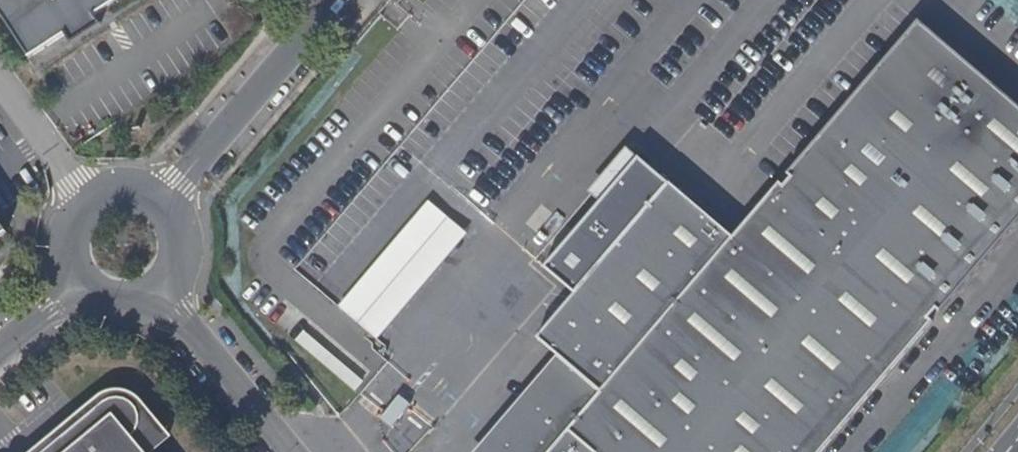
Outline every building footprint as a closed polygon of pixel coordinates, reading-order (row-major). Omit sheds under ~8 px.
[(30,57),(118,0),(0,0),(0,11),(30,57)] [(911,18),(781,173),(785,176),(778,185),(774,181),(728,236),(663,181),(531,336),(597,391),(566,428),(532,399),(486,451),(814,451),(928,318),(925,315),(930,305),(934,309),(1017,210),(1017,109),(911,18)] [(376,339),(469,233),(430,200),(337,305),(376,339)] [(393,427),(409,403),(397,396),(382,420),(393,427)] [(130,440),(133,436),(136,432),(136,430),(137,427),(138,422),(138,419),(137,415),(135,412),(133,408),(131,406),(128,404),(125,402),(124,402),(121,401),(118,400),(115,400),(112,400),(109,401),(106,402),(103,404),(100,405),(42,451),(140,451),(130,440)]
